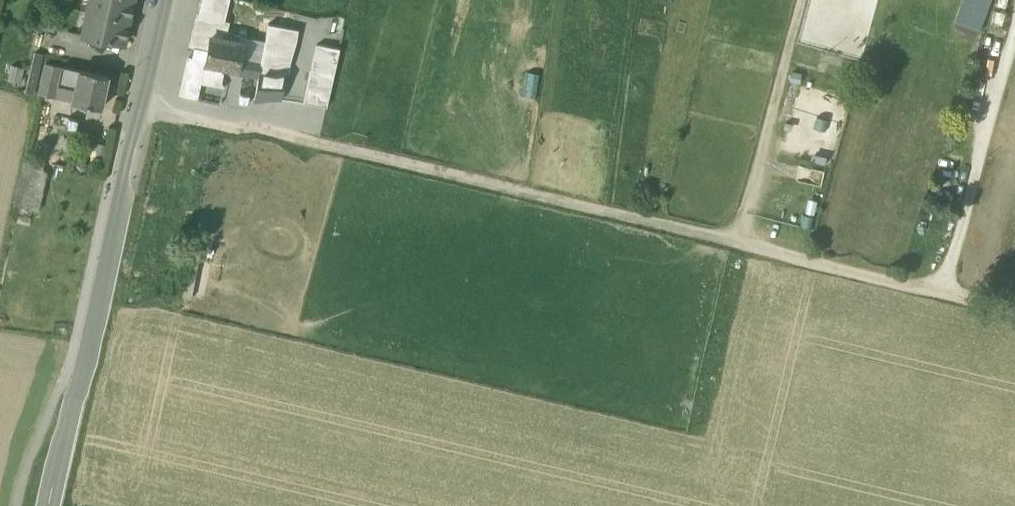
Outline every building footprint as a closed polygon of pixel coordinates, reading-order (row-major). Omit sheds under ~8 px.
[(81,28),(123,38),(131,0),(87,0),(81,28)] [(226,0),(198,0),(190,34),(194,41),(205,43),(209,24),(220,26),(226,0)] [(981,31),(992,0),(962,0),(955,22),(981,31)] [(267,15),(258,63),(286,68),(295,20),(267,15)] [(220,26),(209,24),(205,43),(203,56),(221,59),(220,64),(235,66),(238,50),(241,30),(220,26)] [(317,40),(303,100),(326,105),(340,45),(317,40)] [(194,43),(194,47),(192,50),(192,53),(186,51),(178,88),(179,88),(194,91),(202,56),(203,57),(203,56),(205,43),(194,41),(194,43)] [(259,54),(238,50),(235,66),(256,70),(259,54)] [(107,70),(78,63),(77,64),(61,60),(57,78),(74,81),(70,95),(99,102),(107,70)] [(286,68),(258,63),(253,91),(282,96),(286,68)] [(74,81),(57,78),(54,91),(70,95),(74,81)] [(20,153),(10,198),(36,204),(46,159),(20,153)]
